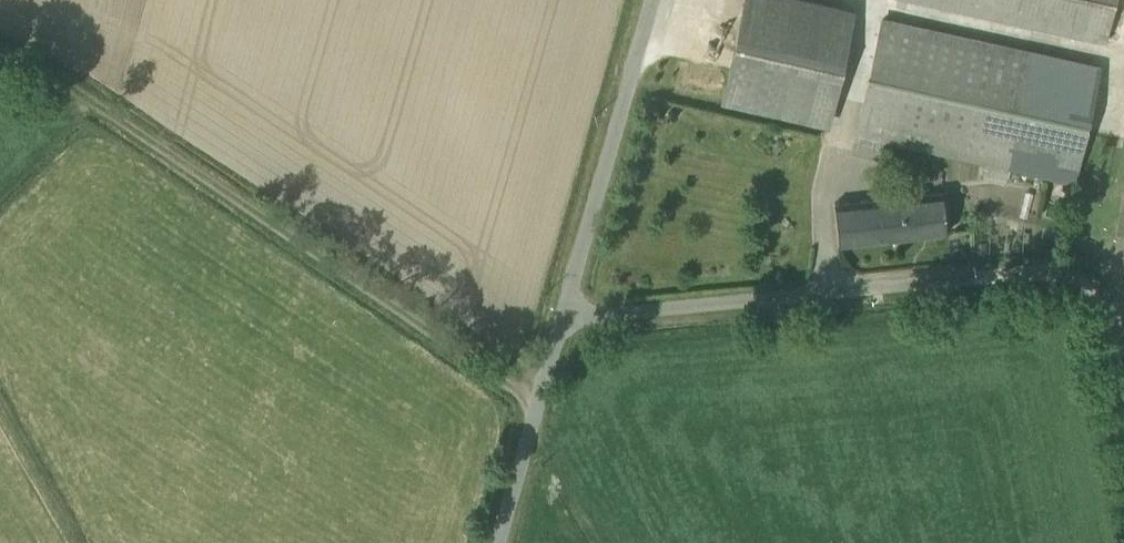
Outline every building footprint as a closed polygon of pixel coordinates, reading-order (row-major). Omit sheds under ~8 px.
[(813,0),(742,0),(721,98),(828,121),(852,8),(813,0)] [(1107,43),(1117,0),(921,0),(1107,43)] [(1077,183),(1103,63),(878,14),(848,152),(888,161),(892,143),(1077,183)] [(939,191),(832,201),(836,243),(943,233),(939,191)]
